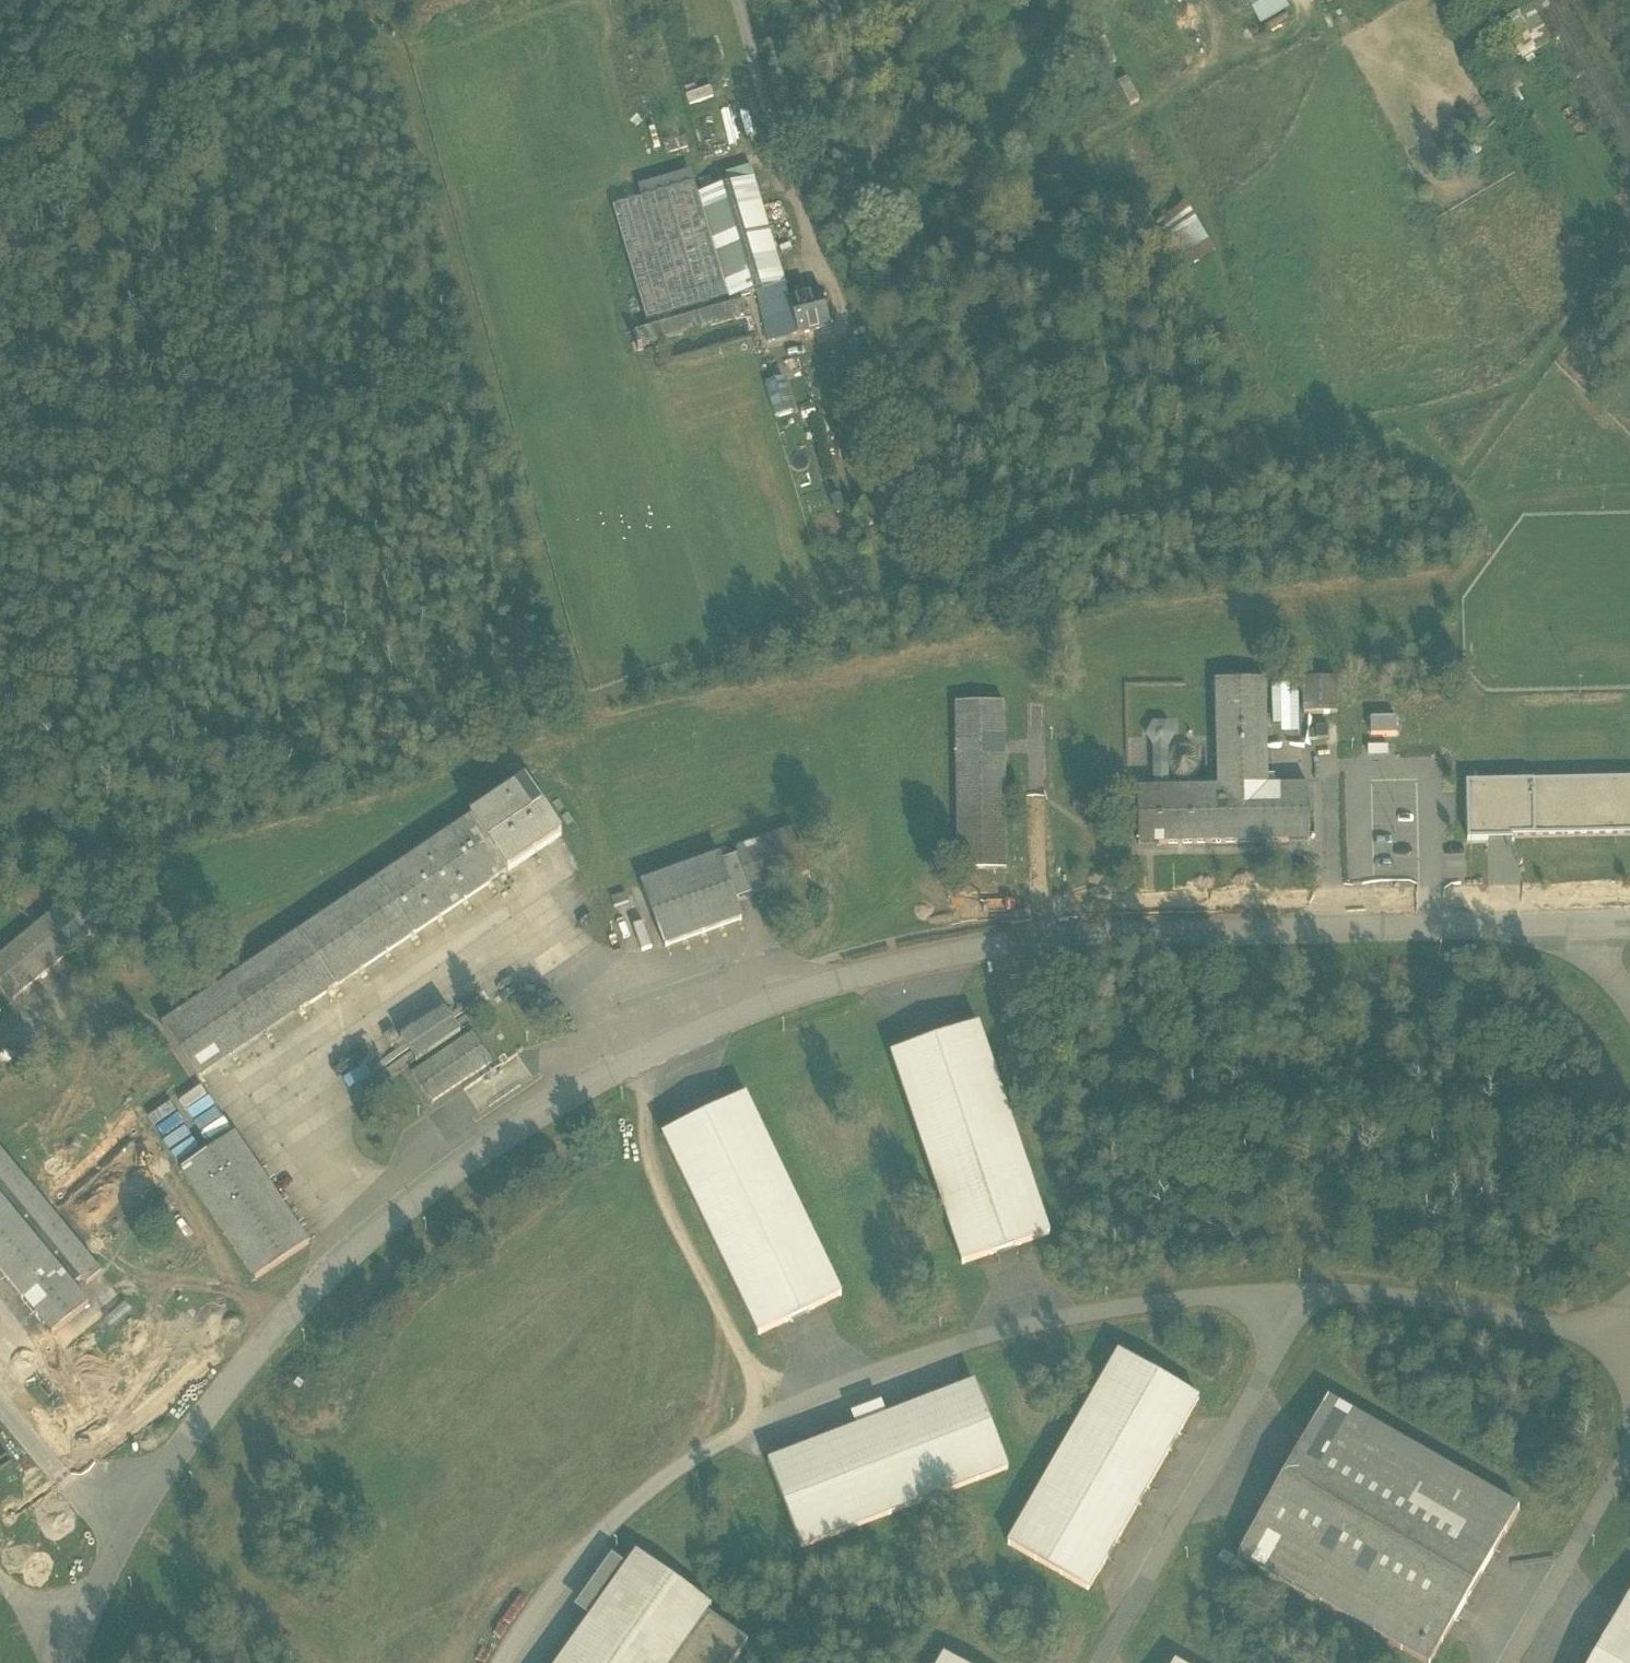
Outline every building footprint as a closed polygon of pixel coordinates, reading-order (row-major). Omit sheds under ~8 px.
[(1261,26),(1290,9),(1285,0),(1245,0),(1261,26)] [(1552,45),(1529,7),(1501,24),(1525,62),(1552,45)] [(754,178),(698,195),(729,297),(730,300),(762,290),(781,284),(785,283),(754,178)] [(694,184),(613,208),(647,322),(729,297),(698,195),(694,184)] [(1186,207),(1157,224),(1187,272),(1216,255),(1186,207)] [(762,290),(766,307),(785,302),(781,284),(762,290)] [(821,292),(789,300),(789,301),(793,315),(798,335),(830,327),(821,292)] [(793,315),(789,301),(785,302),(766,307),(775,341),(791,337),(786,317),(793,315)] [(660,323),(630,331),(636,353),(641,352),(639,347),(747,316),(743,302),(661,325),(660,323)] [(791,337),(798,335),(793,315),(786,317),(791,337)] [(848,420),(872,412),(856,360),(832,367),(848,420)] [(775,416),(793,410),(784,380),(766,386),(775,416)] [(1336,679),(1303,680),(1304,714),(1337,713),(1336,679)] [(1265,681),(1215,682),(1218,788),(1169,789),(1153,789),(1137,790),(1139,845),(1309,841),(1308,786),(1267,786),(1265,681)] [(1004,704),(956,704),(958,870),(1006,870),(1004,704)] [(1392,733),(1392,715),(1367,715),(1367,733),(1392,733)] [(1144,737),(1153,750),(1168,749),(1176,736),(1167,722),(1153,722),(1144,737)] [(1328,726),(1316,727),(1316,730),(1308,730),(1308,740),(1328,739),(1328,726)] [(1169,789),(1168,749),(1153,750),(1153,789),(1169,789)] [(1466,779),(1468,837),(1629,833),(1629,774),(1466,779)] [(562,835),(526,781),(264,958),(300,1012),(562,835)] [(794,829),(736,850),(738,855),(722,861),(736,899),(810,873),(794,829)] [(720,855),(642,884),(664,947),(743,919),(736,899),(722,861),(720,855)] [(626,893),(611,898),(615,907),(629,902),(626,893)] [(0,959),(0,992),(10,1005),(94,935),(68,903),(0,959)] [(264,958),(162,1027),(198,1081),(300,1012),(264,958)] [(445,1011),(401,1041),(416,1063),(460,1034),(445,1011)] [(978,1027),(892,1056),(963,1264),(1048,1235),(978,1027)] [(394,1030),(384,1037),(391,1048),(401,1041),(394,1030)] [(473,1034),(412,1075),(431,1104),(492,1063),(473,1034)] [(2,1050),(0,1057),(0,1064),(23,1070),(26,1056),(2,1050)] [(840,1296),(745,1098),(664,1137),(759,1335),(840,1296)] [(167,1101),(145,1116),(175,1161),(197,1146),(167,1101)] [(309,1245),(235,1136),(182,1172),(256,1281),(309,1245)] [(0,1150),(0,1273),(53,1337),(89,1306),(73,1287),(82,1279),(87,1286),(102,1273),(0,1150)] [(124,1301),(103,1319),(113,1330),(133,1312),(124,1301)] [(1118,1354),(1009,1545),(1088,1591),(1198,1400),(1118,1354)] [(974,1385),(769,1464),(802,1549),(1007,1470),(974,1385)] [(1328,1400),(1237,1556),(1424,1662),(1430,1662),(1519,1509),(1328,1400)] [(560,1662),(732,1662),(747,1642),(706,1613),(710,1607),(637,1555),(560,1662)] [(1591,1662),(1629,1662),(1629,1595),(1591,1662)]
